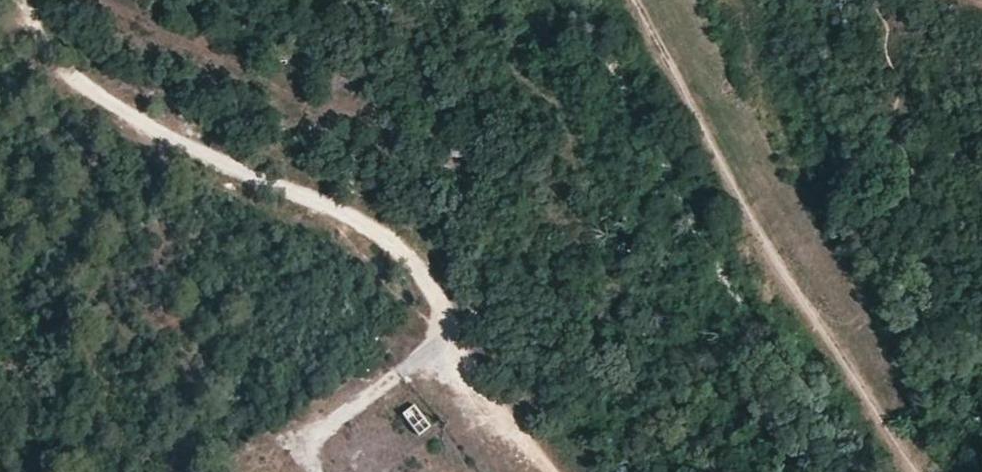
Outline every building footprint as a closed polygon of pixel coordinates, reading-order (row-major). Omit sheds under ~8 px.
[(413,406),(402,415),(417,434),(428,425),(413,406)]
